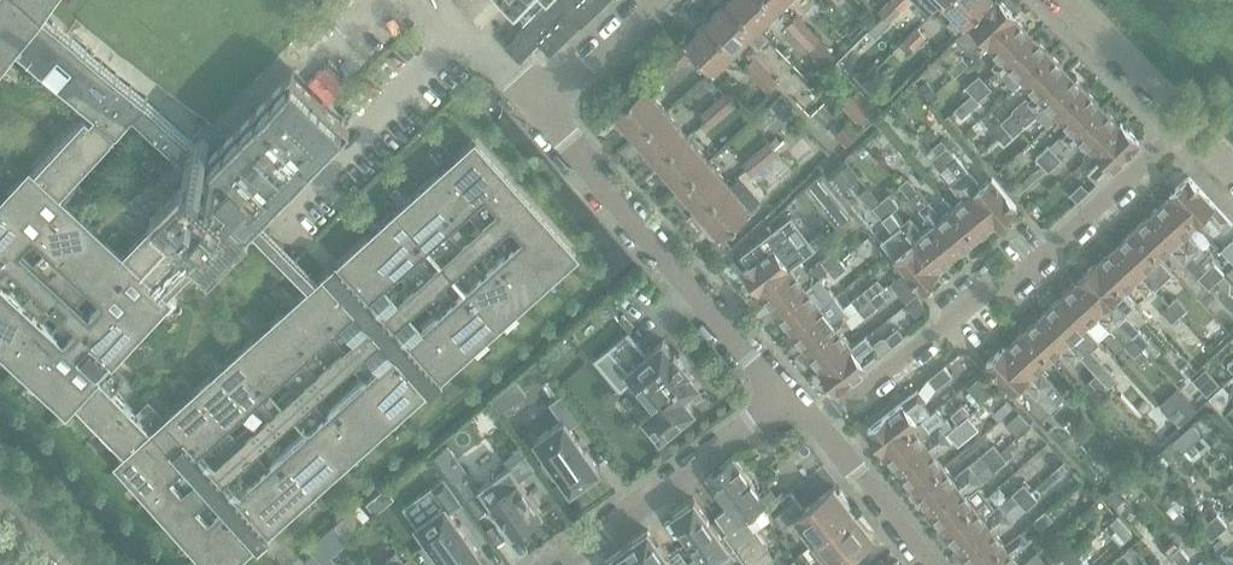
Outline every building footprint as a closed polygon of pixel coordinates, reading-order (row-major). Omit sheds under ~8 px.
[(194,143),(54,23),(41,12),(50,0),(0,0),(0,63),(11,48),(88,108),(95,114),(91,119),(85,114),(0,207),(0,344),(67,405),(72,399),(127,456),(122,462),(214,564),(225,564),(574,253),(476,144),(320,284),(294,257),(254,215),(345,122),(340,117),(292,71),(247,117),(208,157),(204,153),(211,147),(200,136),(194,143)] [(525,29),(522,27),(517,31),(519,34),(515,38),(519,42),(521,40),(525,45),(524,47),(528,51),(531,48),(534,50),(539,45),(537,42),(538,41),(550,53),(565,38),(566,39),(606,0),(554,0),(525,29)] [(759,45),(766,39),(728,0),(707,21),(735,50),(750,36),(759,45)] [(779,8),(771,0),(729,0),(728,0),(766,39),(767,37),(758,28),(779,8)] [(787,0),(771,0),(779,8),(787,0)] [(901,10),(911,0),(893,0),(892,1),(901,10)] [(990,0),(946,0),(943,3),(955,16),(947,24),(956,33),(990,0)] [(1016,15),(1002,0),(996,0),(956,39),(975,59),(988,46),(986,45),(1016,15)] [(890,20),(901,10),(892,1),(880,12),(884,16),(883,16),(889,22),(890,20)] [(828,61),(835,54),(798,15),(791,22),(828,61)] [(997,69),(1033,35),(1017,18),(1019,17),(1016,15),(986,45),(988,46),(1000,59),(993,65),(997,69)] [(892,22),(890,20),(889,22),(883,16),(869,31),(837,63),(842,69),(875,37),(876,38),(892,22)] [(714,71),(735,50),(707,21),(686,41),(714,71)] [(825,64),(828,61),(791,22),(789,24),(812,48),(811,50),(825,64)] [(928,35),(919,26),(900,44),(909,53),(928,35)] [(1022,81),(1051,53),(1033,35),(997,69),(1015,88),(1022,81)] [(669,57),(678,67),(690,55),(681,45),(669,57)] [(998,138),(1069,72),(1051,53),(1022,81),(1035,94),(1030,99),(1026,96),(1012,110),(1013,111),(991,131),(998,138)] [(748,65),(771,89),(778,82),(754,58),(748,65)] [(961,58),(949,70),(955,76),(967,64),(961,58)] [(770,90),(771,89),(748,65),(746,66),(770,90)] [(1058,117),(1086,90),(1069,72),(998,138),(1004,145),(1036,114),(1048,126),(1058,117)] [(972,94),(984,82),(978,75),(965,87),(972,94)] [(929,99),(938,92),(927,80),(919,87),(929,99)] [(984,82),(972,94),(978,100),(991,88),(984,82)] [(636,136),(667,110),(646,85),(615,112),(636,136)] [(877,86),(870,93),(880,103),(887,96),(877,86)] [(1066,141),(1102,107),(1086,90),(1058,117),(1069,129),(1062,136),(1066,141)] [(856,92),(842,105),(860,123),(860,122),(864,126),(877,113),(856,92)] [(727,94),(701,116),(709,126),(735,104),(727,94)] [(972,94),(963,102),(971,110),(980,102),(978,100),(972,94)] [(1094,149),(1119,123),(1102,107),(1066,141),(1070,145),(1079,137),(1092,151),(1094,149)] [(657,161),(688,134),(667,110),(636,136),(657,161)] [(849,121),(836,135),(847,146),(860,132),(849,121)] [(1119,123),(1094,149),(1106,161),(1102,165),(1100,163),(1090,172),(1099,181),(1141,140),(1123,122),(1120,125),(1119,123)] [(678,186),(709,159),(688,134),(657,161),(678,186)] [(752,176),(778,154),(769,143),(743,165),(752,176)] [(947,145),(940,152),(959,175),(972,192),(995,220),(997,221),(1016,205),(992,175),(991,176),(979,186),(976,183),(978,181),(968,170),(959,156),(957,157),(947,145)] [(1042,165),(1055,153),(1049,146),(1036,158),(1042,165)] [(940,152),(932,159),(942,171),(951,182),(959,175),(940,152)] [(1055,153),(1042,165),(1048,171),(1061,159),(1055,153)] [(699,210),(730,183),(709,159),(678,186),(699,210)] [(834,177),(842,188),(858,175),(849,164),(834,177)] [(951,182),(949,183),(960,196),(961,195),(964,199),(953,208),(976,236),(995,220),(972,192),(959,175),(951,182)] [(1188,176),(1169,193),(1171,195),(1196,223),(1199,221),(1197,220),(1207,210),(1210,213),(1208,214),(1221,227),(1229,219),(1189,175),(1188,176)] [(820,176),(807,189),(828,215),(843,203),(820,176)] [(910,177),(901,184),(933,222),(934,223),(957,252),(976,236),(953,208),(940,218),(938,215),(939,213),(929,200),(910,177)] [(730,183),(699,210),(721,236),(753,210),(730,183)] [(1071,194),(1078,201),(1089,190),(1082,183),(1071,194)] [(890,193),(881,200),(891,212),(900,205),(890,193)] [(1152,212),(1217,281),(1229,294),(1232,290),(1232,282),(1225,273),(1214,262),(1215,261),(1202,247),(1189,234),(1188,236),(1185,233),(1196,223),(1171,195),(1170,195),(1152,212)] [(881,200),(873,207),(892,230),(882,238),(895,255),(894,256),(919,286),(937,271),(938,269),(937,268),(914,240),(900,223),(891,212),(881,200)] [(843,203),(828,215),(837,226),(851,215),(852,214),(843,203)] [(1152,212),(1134,229),(1160,257),(1173,245),(1175,247),(1173,249),(1184,261),(1209,288),(1217,281),(1152,212)] [(792,215),(742,254),(750,265),(743,271),(759,290),(760,289),(790,265),(799,258),(800,257),(801,259),(816,247),(827,238),(821,231),(810,240),(792,215)] [(909,216),(900,223),(914,240),(937,268),(957,252),(934,223),(931,225),(920,234),(918,231),(920,229),(909,216)] [(822,230),(826,235),(836,227),(832,222),(822,230)] [(860,224),(848,233),(856,243),(868,233),(860,224)] [(1134,229),(1116,246),(1156,289),(1174,272),(1160,257),(1134,229)] [(1232,238),(1221,248),(1232,261),(1232,238)] [(1116,246),(1097,262),(1135,303),(1147,292),(1150,295),(1146,298),(1160,312),(1162,311),(1173,322),(1180,315),(1169,304),(1156,289),(1116,246)] [(790,265),(760,289),(775,308),(814,277),(827,267),(839,257),(834,250),(810,269),(801,259),(800,257),(799,258),(790,265)] [(814,277),(775,308),(790,328),(822,302),(834,293),(826,283),(847,267),(839,257),(827,267),(814,277)] [(1094,262),(1077,278),(1079,280),(1118,322),(1128,313),(1126,311),(1135,303),(1097,262),(1096,261),(1094,262)] [(1079,280),(1061,297),(1087,325),(1100,339),(1110,329),(1135,356),(1143,348),(1132,337),(1118,322),(1079,280)] [(864,290),(852,299),(857,306),(870,296),(864,290)] [(822,302),(790,328),(806,347),(845,316),(850,312),(845,305),(834,293),(822,302)] [(928,306),(924,301),(917,293),(905,302),(916,316),(928,306)] [(845,316),(806,347),(821,366),(850,343),(852,342),(843,330),(851,324),(853,327),(877,307),(870,296),(857,306),(850,312),(845,316)] [(1178,296),(1169,304),(1180,315),(1188,307),(1178,296)] [(1061,297),(1042,314),(1081,356),(1097,373),(1108,384),(1117,376),(1091,347),(1100,339),(1087,325),(1061,297)] [(1042,314),(1024,330),(1050,358),(1052,357),(1061,348),(1069,356),(1074,362),(1081,356),(1042,314)] [(821,366),(820,367),(821,368),(836,387),(837,389),(866,367),(883,354),(905,336),(898,327),(886,337),(881,337),(873,343),(866,334),(854,344),(852,342),(850,343),(821,366)] [(1186,361),(1191,366),(1209,350),(1188,327),(1183,332),(1198,350),(1186,361)] [(1140,329),(1132,337),(1143,348),(1151,341),(1140,329)] [(661,436),(694,408),(683,395),(699,383),(688,370),(690,369),(675,351),(674,352),(663,340),(648,352),(629,330),(596,357),(621,388),(634,377),(656,404),(644,415),(661,436)] [(1024,330),(1006,347),(1071,418),(1079,410),(1069,399),(1053,382),(1042,370),(1040,372),(1038,369),(1050,358),(1024,330)] [(986,363),(985,363),(1011,391),(1012,391),(1024,379),(1027,382),(1025,384),(1037,397),(1063,425),(1071,418),(1006,347),(1004,346),(1002,348),(986,363)] [(1143,348),(1135,356),(1141,362),(1149,356),(1149,355),(1143,348)] [(945,365),(928,379),(936,389),(953,376),(945,365)] [(980,401),(996,388),(983,373),(968,386),(980,401)] [(1097,373),(1089,380),(1100,392),(1108,384),(1097,373)] [(503,388),(490,398),(491,399),(500,412),(513,403),(503,389),(503,388)] [(932,412),(923,401),(926,399),(918,389),(866,429),(883,450),(884,449),(885,450),(924,418),(932,412)] [(564,420),(538,439),(550,455),(543,460),(556,477),(560,474),(572,490),(600,469),(570,426),(582,418),(564,393),(552,402),(564,420)] [(959,421),(971,412),(964,404),(952,413),(959,421)] [(1182,404),(1171,413),(1181,425),(1192,415),(1182,404)] [(978,419),(975,416),(981,411),(977,406),(971,412),(959,421),(954,425),(899,468),(914,489),(945,465),(935,452),(939,449),(940,450),(953,440),(954,441),(967,431),(966,429),(978,419)] [(1019,412),(1007,423),(1018,435),(1030,424),(1019,412)] [(899,468),(954,425),(948,417),(938,425),(938,424),(932,429),(924,418),(885,450),(899,468)] [(1194,422),(1184,431),(1193,442),(1203,433),(1194,422)] [(664,439),(656,447),(663,455),(671,447),(664,439)] [(989,462),(996,470),(1015,453),(1011,448),(1017,443),(1014,440),(1001,451),(989,461),(989,462)] [(989,461),(1001,451),(994,443),(969,465),(969,464),(957,474),(958,475),(955,478),(945,465),(914,489),(929,508),(974,472),(976,474),(989,462),(989,461)] [(431,457),(462,501),(479,489),(447,446),(431,457)] [(498,474),(482,485),(503,513),(499,516),(507,528),(517,529),(518,528),(524,524),(529,525),(541,516),(539,513),(542,511),(520,479),(536,468),(526,455),(525,454),(498,474)] [(704,480),(714,492),(717,490),(729,508),(714,518),(748,564),(765,564),(773,559),(749,527),(772,510),(734,458),(704,480)] [(1127,464),(1118,472),(1124,477),(1132,470),(1127,464)] [(982,482),(976,474),(974,472),(929,508),(945,528),(988,495),(980,484),(982,482)] [(1126,493),(1136,485),(1129,477),(1120,485),(1126,493)] [(481,555),(451,512),(463,503),(445,478),(433,487),(442,501),(414,521),(426,537),(420,542),(432,559),(438,555),(446,564),(467,564),(481,555)] [(960,548),(1006,513),(1021,500),(1032,490),(1025,482),(999,504),(996,505),(988,495),(945,528),(960,548)] [(394,497),(387,488),(386,486),(378,493),(367,502),(375,512),(394,497)] [(1115,486),(1107,493),(1117,505),(1125,498),(1115,486)] [(796,499),(775,516),(784,527),(796,518),(815,542),(853,512),(834,488),(805,510),(796,499)] [(1032,490),(1021,500),(1027,508),(1039,498),(1032,490)] [(1169,494),(1162,500),(1168,508),(1175,502),(1169,494)] [(695,500),(673,515),(700,552),(690,559),(694,564),(724,564),(735,557),(695,500)] [(348,542),(350,540),(343,532),(369,511),(360,501),(332,525),(348,542)] [(1035,519),(1042,528),(1054,518),(1047,509),(1035,519)] [(815,542),(833,564),(847,564),(843,559),(872,537),(853,512),(815,542)] [(1181,512),(1175,516),(1182,524),(1187,520),(1181,512)] [(1005,543),(996,532),(1000,529),(1001,531),(1013,522),(1006,513),(960,548),(973,564),(976,564),(1005,543)] [(1218,513),(1210,520),(1220,532),(1231,544),(1232,547),(1232,531),(1218,513)] [(1133,534),(1118,516),(1111,522),(1127,540),(1133,534)] [(1213,538),(1220,532),(1210,520),(1202,526),(1213,538)] [(348,542),(332,525),(308,546),(312,552),(310,554),(321,564),(338,564),(340,564),(331,555),(348,542)] [(648,530),(627,545),(641,564),(673,564),(648,530)] [(1021,564),(1011,551),(1014,548),(1016,550),(1027,541),(1020,532),(1005,543),(976,564),(1020,564),(1021,564)] [(1191,557),(1174,538),(1166,546),(1183,564),(1191,557)] [(1085,559),(1099,547),(1092,539),(1078,551),(1060,564),(1077,564),(1085,559)] [(1078,551),(1070,543),(1058,553),(1060,555),(1049,563),(1039,551),(1021,564),(1020,564),(1060,564),(1078,551)] [(1231,544),(1221,552),(1232,564),(1232,547),(1231,544)] [(627,545),(605,561),(608,564),(641,564),(627,545)] [(395,550),(384,562),(387,564),(409,564),(395,550)] [(310,554),(303,560),(308,564),(321,564),(310,554)] [(882,557),(872,564),(889,564),(882,557)]
